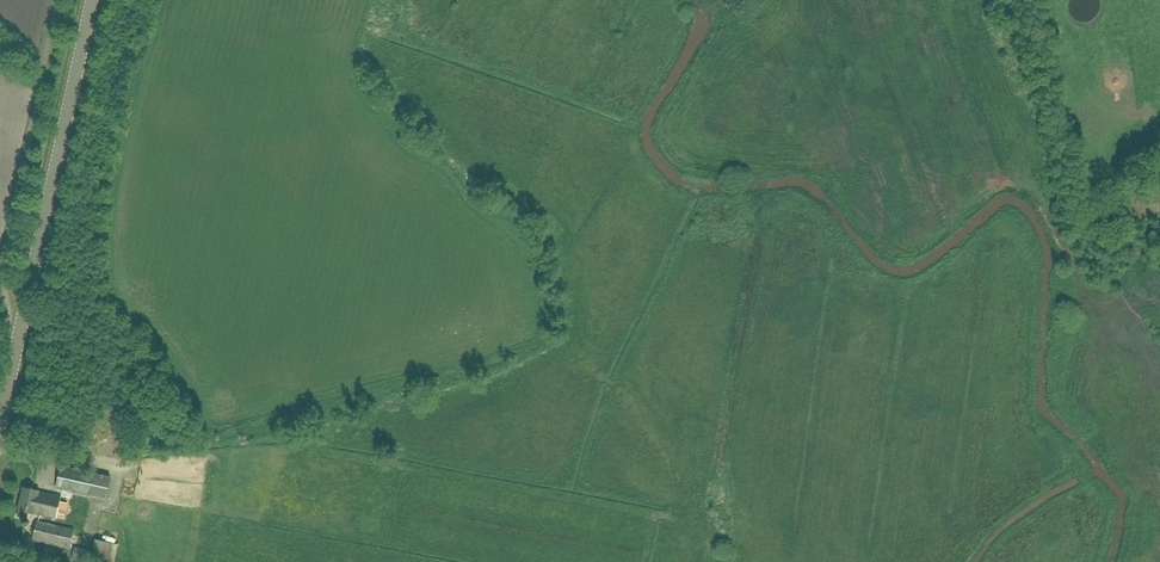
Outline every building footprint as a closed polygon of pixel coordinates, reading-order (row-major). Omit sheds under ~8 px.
[(58,470),(56,485),(106,492),(109,470),(92,468),(91,474),(58,470)] [(18,510),(17,516),(26,518),(27,512),(34,514),(34,512),(56,517),(57,517),(61,496),(39,491),(23,487),(18,510)] [(73,529),(37,521),(33,540),(69,548),(73,529)]
